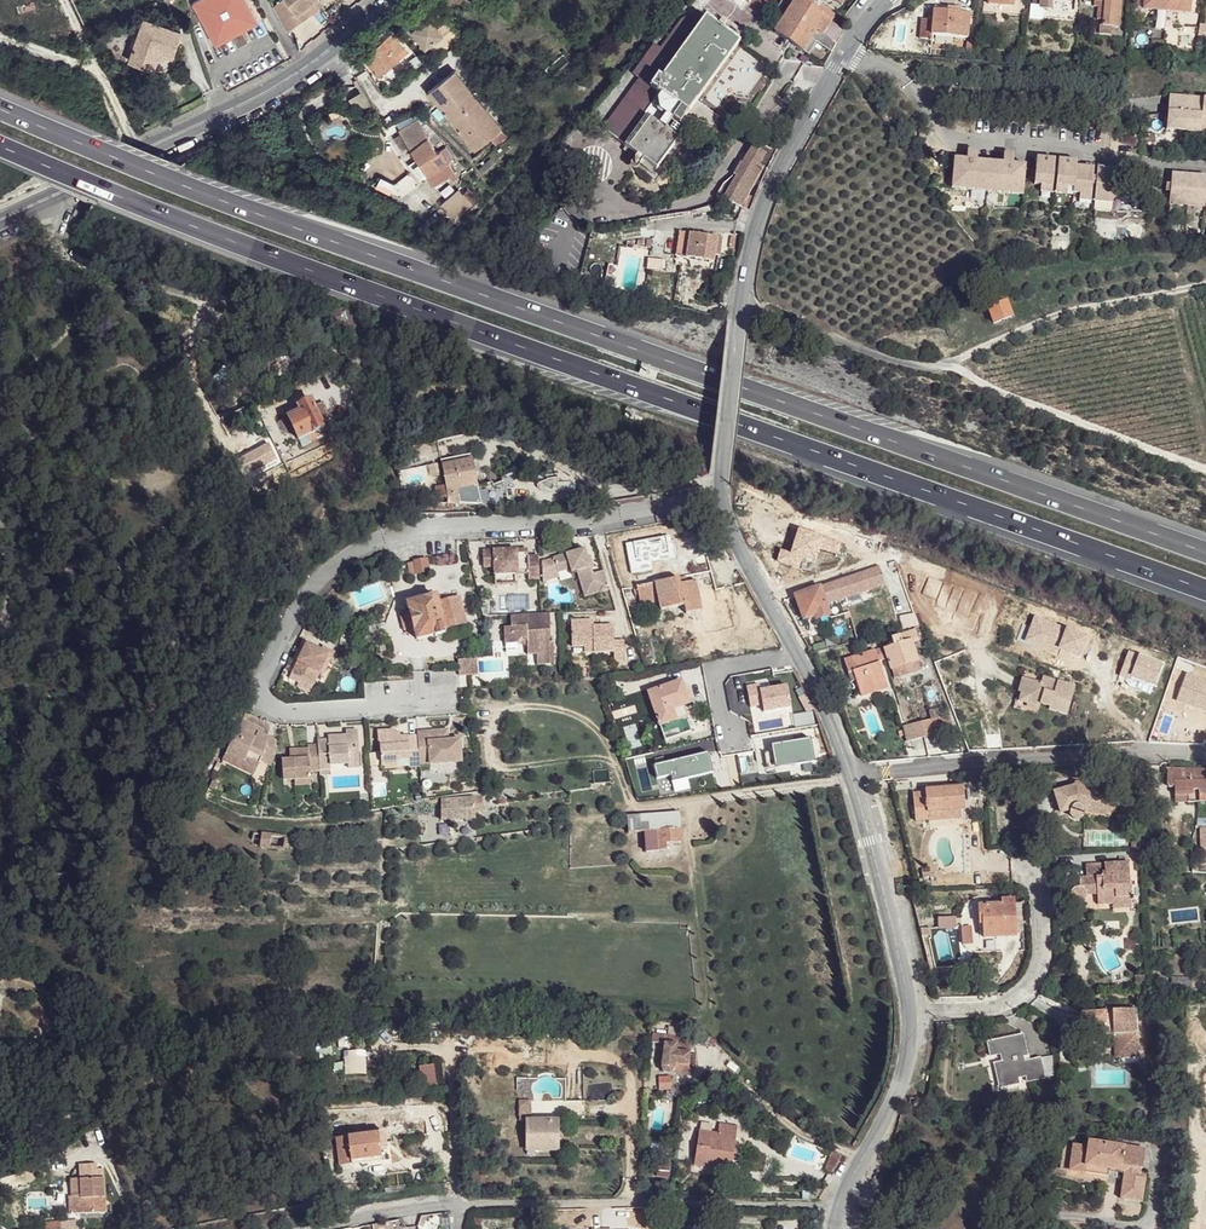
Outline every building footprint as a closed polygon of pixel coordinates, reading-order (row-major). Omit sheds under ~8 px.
[(246,0),(197,0),(193,2),(215,45),(232,36),(242,31),(258,22),(246,0)] [(275,5),(283,21),(289,30),(301,21),(296,15),(314,1),(316,0),(281,0),(275,5)] [(782,4),(774,15),(784,22),(798,4),(793,0),(777,0),(782,4)] [(814,0),(793,0),(798,4),(810,13),(813,10),(817,3),(814,0)] [(1093,0),(1104,1),(1103,26),(1118,27),(1120,0),(1093,0)] [(1145,9),(1158,10),(1175,11),(1188,12),(1189,0),(1146,0),(1145,9)] [(314,1),(296,15),(301,21),(318,7),(314,1)] [(810,13),(798,4),(784,22),(777,33),(805,52),(818,34),(824,37),(832,24),(813,10),(810,13)] [(700,11),(697,9),(680,19),(669,38),(682,46),(701,18),(698,15),(700,11)] [(1175,11),(1158,10),(1158,22),(1175,23),(1175,11)] [(959,14),(933,12),(933,19),(932,36),(967,38),(969,12),(959,11),(959,14)] [(710,14),(704,13),(701,18),(714,27),(718,20),(710,14)] [(714,27),(701,18),(682,46),(661,78),(698,101),(736,41),(718,30),(714,27)] [(928,19),(914,18),(913,36),(927,38),(932,39),(932,36),(933,19),(928,19)] [(181,33),(145,20),(130,60),(154,68),(157,60),(165,54),(172,57),(181,33)] [(438,57),(460,40),(448,23),(438,31),(430,22),(414,35),(427,51),(431,48),(438,57)] [(843,30),(832,24),(824,37),(834,44),(843,30)] [(248,42),(242,31),(232,36),(238,47),(248,42)] [(824,37),(818,34),(805,52),(811,57),(819,44),(824,37)] [(407,51),(392,35),(365,58),(379,74),(407,51)] [(834,44),(824,37),(819,44),(833,54),(837,45),(834,44)] [(655,60),(650,70),(661,78),(682,46),(669,38),(661,52),(655,60)] [(661,52),(653,48),(648,57),(655,60),(661,52)] [(655,60),(648,57),(635,78),(641,82),(650,70),(655,60)] [(661,78),(650,70),(641,82),(606,136),(628,149),(626,152),(659,173),(693,124),(709,134),(720,115),(698,101),(661,78)] [(504,130),(456,72),(431,94),(479,151),(504,130)] [(1168,95),(1166,112),(1205,115),(1205,99),(1168,95)] [(1166,112),(1165,128),(1205,132),(1205,115),(1166,112)] [(416,118),(397,130),(415,160),(407,165),(418,180),(425,176),(431,186),(433,185),(435,187),(440,184),(438,181),(447,175),(451,180),(457,177),(448,163),(454,159),(445,145),(436,151),(435,149),(444,142),(423,121),(420,124),(416,118)] [(748,149),(754,142),(745,135),(739,143),(748,149)] [(770,150),(755,142),(742,166),(750,170),(754,162),(761,166),(770,150)] [(979,162),(979,153),(969,152),(969,161),(955,160),(953,190),(1025,195),(1027,165),(1014,164),(1015,155),(1006,155),(1005,164),(979,162)] [(1043,192),(1054,193),(1056,159),(1039,158),(1037,185),(1043,185),(1043,192)] [(1069,187),(1076,188),(1076,193),(1082,193),(1081,200),(1093,201),(1095,166),(1079,165),(1079,161),(1060,159),(1057,193),(1069,194),(1069,187)] [(736,179),(732,187),(724,202),(736,208),(733,213),(740,216),(738,221),(745,225),(751,208),(745,204),(753,185),(763,167),(761,166),(754,162),(750,170),(742,166),(739,165),(733,177),(736,179)] [(1108,202),(1108,196),(1115,197),(1117,179),(1126,179),(1126,169),(1099,167),(1096,202),(1108,202)] [(1205,175),(1169,172),(1168,183),(1167,191),(1166,203),(1201,206),(1205,175)] [(455,190),(439,205),(453,221),(470,206),(455,190)] [(488,226),(485,223),(470,240),(465,247),(468,249),(488,226)] [(692,233),(682,232),(680,243),(690,245),(692,233)] [(718,237),(692,233),(690,245),(688,256),(688,257),(715,262),(718,237)] [(690,245),(680,243),(679,254),(688,256),(690,245)] [(561,250),(555,252),(556,255),(560,265),(565,260),(561,250)] [(556,255),(547,259),(550,269),(560,265),(556,255)] [(1009,303),(990,309),(994,323),(1013,317),(1009,303)] [(328,317),(333,329),(342,324),(352,320),(346,309),(328,317)] [(342,324),(349,341),(358,337),(352,320),(342,324)] [(301,412),(290,417),(299,439),(314,431),(322,427),(311,401),(299,407),(301,412)] [(299,439),(302,445),(317,439),(314,431),(299,439)] [(262,449),(253,452),(253,454),(258,465),(268,460),(262,449)] [(253,454),(236,462),(241,472),(258,465),(253,454)] [(472,461),(443,466),(450,497),(458,495),(458,490),(477,486),(472,461)] [(791,550),(781,546),(776,560),(801,569),(805,557),(816,561),(821,549),(838,555),(843,542),(799,527),(791,550)] [(583,547),(553,557),(557,572),(568,568),(570,571),(576,570),(584,595),(607,589),(602,570),(592,573),(583,547)] [(528,550),(484,551),(484,566),(495,567),(495,575),(519,573),(519,572),(528,571),(529,578),(539,578),(539,556),(528,556),(528,550)] [(557,572),(553,557),(542,560),(542,579),(557,575),(557,572)] [(409,574),(427,571),(425,559),(407,563),(409,574)] [(835,582),(820,587),(824,599),(825,602),(885,583),(880,566),(877,567),(874,568),(868,569),(860,572),(835,582)] [(519,573),(495,575),(496,584),(519,583),(519,573)] [(978,593),(930,576),(924,593),(938,598),(935,607),(954,614),(950,626),(976,635),(983,615),(972,611),(978,593)] [(662,578),(636,583),(641,607),(660,603),(656,583),(662,581),(662,578)] [(662,581),(656,583),(660,603),(661,610),(684,605),(686,605),(681,583),(679,578),(662,581)] [(696,581),(681,583),(686,605),(684,605),(686,613),(701,610),(696,581)] [(820,587),(796,596),(805,618),(816,616),(817,619),(829,615),(825,602),(824,599),(820,587)] [(437,598),(408,605),(410,613),(416,631),(418,639),(436,634),(446,631),(445,629),(439,603),(437,598)] [(460,598),(439,603),(445,629),(466,623),(460,598)] [(409,632),(416,631),(410,613),(404,614),(402,619),(404,629),(409,632)] [(554,656),(553,644),(553,638),(550,637),(548,613),(541,613),(512,615),(512,625),(503,626),(504,643),(517,643),(524,637),(527,640),(528,654),(537,653),(538,658),(554,656)] [(1092,635),(1034,615),(1024,642),(1059,654),(1061,649),(1084,657),(1092,635)] [(624,640),(616,640),(616,638),(615,625),(595,625),(588,626),(587,620),(572,620),(573,642),(573,647),(585,646),(585,652),(615,651),(616,661),(626,660),(624,640)] [(922,649),(918,650),(915,638),(924,637),(920,627),(912,629),(913,631),(908,633),(896,635),(896,637),(891,639),(891,642),(887,642),(888,646),(883,648),(893,675),(917,669),(915,659),(924,657),(922,649)] [(294,673),(309,681),(313,683),(319,671),(329,653),(323,650),(309,643),(294,673)] [(325,646),(323,650),(329,653),(319,671),(324,673),(335,651),(325,646)] [(585,646),(573,647),(574,655),(585,655),(585,652),(585,646)] [(879,662),(874,648),(843,660),(848,673),(852,672),(879,662)] [(1163,663),(1129,650),(1119,676),(1132,681),(1136,677),(1155,685),(1163,663)] [(477,659),(463,660),(466,676),(478,676),(477,659)] [(889,687),(879,662),(852,672),(861,697),(889,687)] [(1047,680),(1022,672),(1012,704),(1023,707),(1025,704),(1027,698),(1019,695),(1024,680),(1044,687),(1047,680)] [(1187,672),(1176,701),(1205,712),(1205,680),(1187,672)] [(1073,689),(1047,680),(1044,687),(1024,680),(1019,695),(1027,698),(1025,704),(1037,707),(1038,705),(1047,707),(1046,710),(1064,716),(1073,689)] [(681,682),(650,692),(665,739),(689,730),(684,709),(690,706),(681,682)] [(793,705),(789,682),(762,687),(762,682),(748,685),(752,707),(763,706),(764,710),(793,705)] [(938,710),(932,711),(934,719),(940,717),(938,710)] [(940,717),(934,719),(935,726),(953,722),(951,715),(940,717)] [(934,719),(921,722),(925,736),(937,733),(935,726),(934,719)] [(256,727),(243,721),(227,752),(246,762),(248,759),(259,764),(261,761),(272,766),(277,742),(261,734),(255,730),(256,727)] [(379,740),(381,740),(383,762),(397,761),(397,760),(397,757),(410,756),(410,759),(411,768),(420,767),(420,764),(418,735),(400,735),(399,728),(379,729),(379,740)] [(430,764),(461,762),(460,740),(448,740),(447,738),(441,738),(441,732),(447,732),(447,729),(427,732),(427,734),(418,735),(420,764),(430,764)] [(360,768),(359,760),(357,731),(346,732),(346,736),(329,737),(329,741),(319,741),(319,746),(321,766),(321,771),(332,769),(332,765),(348,765),(349,769),(360,768)] [(812,737),(773,743),(776,765),(815,759),(812,737)] [(283,760),(284,771),(285,780),(297,780),(298,785),(313,785),(313,771),(321,771),(321,766),(319,746),(310,747),(310,749),(310,752),(300,752),(300,755),(293,755),(293,760),(283,760)] [(709,749),(654,762),(658,777),(672,774),(673,779),(713,770),(709,749)] [(461,762),(430,764),(432,773),(461,771),(461,762)] [(1012,768),(986,770),(987,782),(1013,780),(1012,768)] [(1173,787),(1174,795),(1186,794),(1186,802),(1205,801),(1205,771),(1205,769),(1167,769),(1167,781),(1167,786),(1171,788),(1173,787)] [(1075,784),(1054,790),(1061,813),(1067,812),(1068,807),(1072,804),(1078,803),(1084,807),(1085,812),(1110,815),(1114,787),(1084,782),(1084,785),(1075,784)] [(977,784),(964,785),(964,801),(979,799),(977,784)] [(926,791),(909,792),(916,819),(930,818),(930,810),(961,807),(966,807),(964,801),(964,785),(926,789),(926,791)] [(475,799),(442,800),(442,820),(476,819),(475,799)] [(1072,804),(1068,807),(1067,812),(1067,814),(1070,818),(1075,820),(1080,820),(1083,817),(1085,812),(1084,807),(1078,803),(1072,804)] [(961,807),(930,810),(930,818),(962,816),(961,807)] [(678,813),(626,817),(629,834),(645,833),(647,852),(667,850),(666,844),(680,843),(678,813)] [(286,838),(263,835),(262,841),(261,847),(285,850),(286,838)] [(1128,863),(1086,864),(1085,877),(1079,877),(1078,886),(1077,886),(1073,888),(1072,891),(1071,895),(1073,898),(1077,902),(1083,901),(1087,899),(1086,894),(1103,893),(1104,904),(1113,903),(1113,898),(1129,898),(1128,863)] [(930,868),(921,869),(923,877),(931,875),(930,868)] [(1103,893),(1086,894),(1091,908),(1130,906),(1129,898),(1113,898),(1113,903),(1104,904),(1103,893)] [(1003,903),(979,905),(980,923),(984,923),(985,936),(999,935),(998,931),(1016,930),(1015,898),(1002,899),(1003,903)] [(937,915),(937,927),(956,927),(956,915),(937,915)] [(1106,1011),(1083,1013),(1085,1034),(1107,1034),(1107,1036),(1113,1036),(1122,1035),(1123,1046),(1139,1045),(1136,1009),(1112,1011),(1113,1017),(1106,1017),(1106,1011)] [(1024,1035),(989,1041),(991,1054),(1000,1054),(1002,1061),(998,1061),(1004,1085),(1018,1084),(1018,1078),(1025,1077),(1026,1082),(1043,1078),(1039,1059),(1023,1061),(1022,1056),(1027,1055),(1024,1035)] [(1122,1035),(1113,1036),(1115,1058),(1141,1057),(1139,1045),(1123,1046),(1122,1035)] [(680,1039),(665,1037),(664,1045),(666,1046),(663,1067),(665,1071),(672,1073),(673,1071),(676,1067),(676,1062),(691,1064),(692,1054),(689,1054),(691,1045),(680,1043),(680,1039)] [(691,1064),(676,1062),(676,1067),(673,1071),(690,1074),(691,1064)] [(420,1085),(435,1085),(434,1063),(419,1064),(420,1085)] [(522,1100),(521,1120),(529,1120),(532,1120),(533,1101),(522,1100)] [(532,1120),(529,1120),(527,1152),(556,1153),(557,1121),(532,1120)] [(733,1130),(716,1127),(714,1136),(696,1134),(692,1168),(716,1170),(717,1166),(728,1167),(733,1130)] [(378,1133),(335,1140),(337,1150),(340,1167),(352,1164),(351,1160),(382,1157),(378,1133)] [(335,1140),(325,1141),(326,1151),(337,1150),(335,1140)] [(1146,1148),(1089,1141),(1088,1147),(1074,1145),(1070,1169),(1108,1175),(1109,1169),(1125,1171),(1122,1197),(1141,1200),(1145,1178),(1140,1177),(1141,1168),(1143,1168),(1146,1148)] [(1074,1145),(1064,1144),(1061,1168),(1070,1169),(1074,1145)] [(84,1163),(85,1176),(105,1174),(105,1161),(84,1163)] [(1108,1175),(1070,1169),(1069,1176),(1107,1182),(1108,1175)] [(109,1208),(108,1193),(105,1174),(85,1176),(83,1176),(83,1193),(76,1193),(77,1210),(109,1208)] [(83,1176),(75,1177),(76,1193),(83,1193),(83,1176)]
